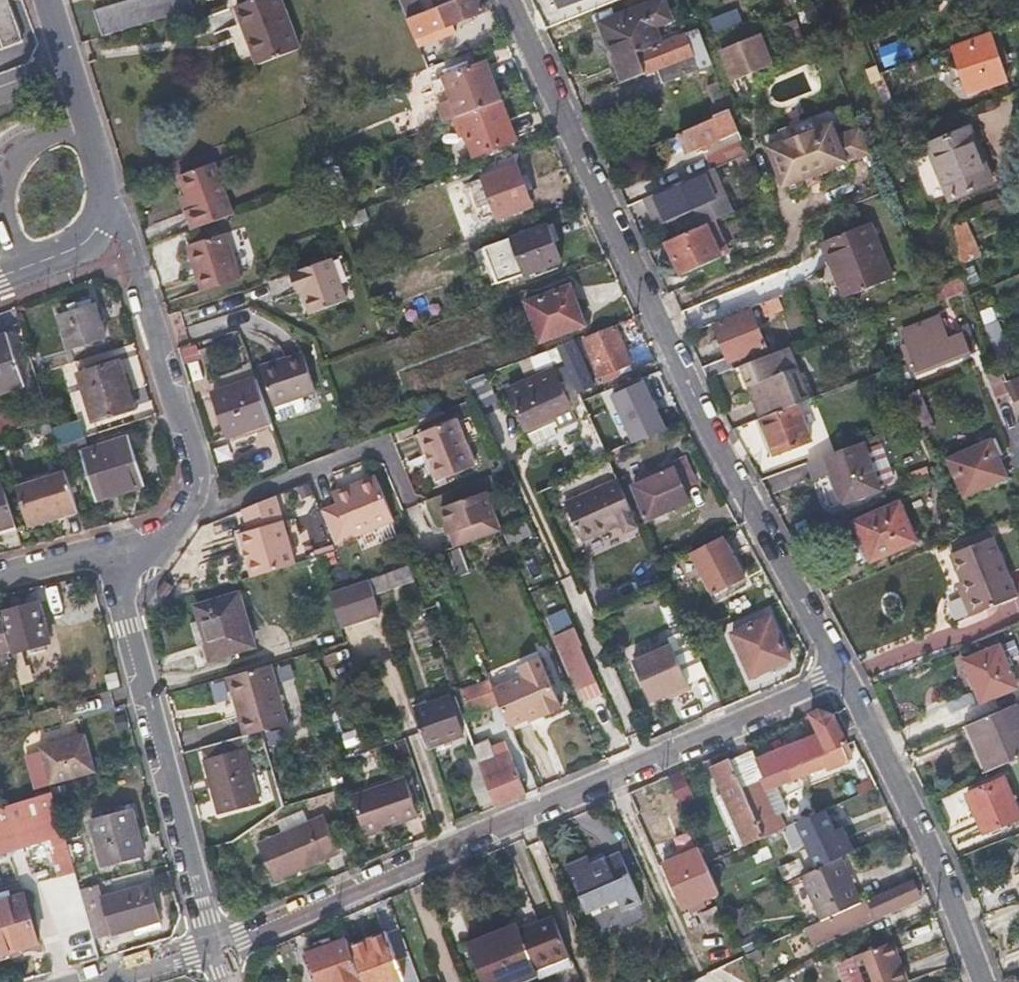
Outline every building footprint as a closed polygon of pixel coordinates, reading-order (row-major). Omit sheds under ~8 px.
[(16,33),(4,0),(0,0),(0,39),(16,33)] [(190,0),(133,0),(92,12),(100,37),(193,9),(190,0)] [(277,57),(297,49),(279,0),(249,0),(236,5),(242,24),(257,64),(277,57)] [(421,15),(414,0),(398,0),(406,21),(421,15)] [(421,15),(406,21),(414,40),(484,11),(479,0),(458,0),(438,8),(421,15)] [(438,8),(458,0),(435,0),(438,8)] [(621,82),(644,73),(636,53),(658,45),(651,26),(667,20),(660,0),(599,24),(621,82)] [(237,26),(242,24),(236,5),(230,7),(237,26)] [(738,9),(711,19),(716,32),(743,23),(738,9)] [(636,53),(644,73),(657,68),(664,84),(711,66),(697,29),(658,45),(636,53)] [(765,33),(721,51),(734,83),(778,65),(765,33)] [(951,49),(960,73),(969,97),(1006,83),(988,35),(951,49)] [(458,117),(500,101),(486,63),(444,79),(458,117)] [(911,94),(901,69),(882,77),(891,102),(911,94)] [(515,139),(500,101),(458,117),(473,156),(515,139)] [(712,117),(713,119),(713,120),(680,136),(687,153),(737,130),(729,109),(712,117)] [(779,130),(783,141),(817,128),(813,117),(779,130)] [(783,189),(871,156),(860,128),(838,136),(833,122),(817,128),(783,141),(767,147),(783,189)] [(926,149),(938,177),(950,204),(991,186),(968,131),(926,149)] [(746,154),(741,141),(712,154),(718,166),(746,154)] [(516,167),(512,154),(478,167),(482,179),(516,167)] [(213,165),(186,175),(204,227),(233,215),(213,165)] [(531,206),(516,167),(482,179),(463,186),(476,221),(495,214),(497,218),(531,206)] [(701,225),(704,224),(729,214),(710,170),(646,197),(657,222),(693,206),(701,225)] [(204,227),(186,175),(180,177),(187,196),(192,209),(185,212),(192,231),(204,227)] [(180,199),(185,212),(192,209),(187,196),(180,199)] [(973,221),(952,225),(959,264),(980,261),(973,221)] [(665,240),(681,275),(720,259),(704,224),(701,225),(665,240)] [(523,276),(562,261),(548,225),(509,241),(523,276)] [(846,300),(892,282),(869,226),(824,244),(846,300)] [(208,239),(209,242),(224,287),(240,283),(224,235),(208,239)] [(209,242),(208,239),(186,246),(187,250),(209,242)] [(224,287),(209,242),(187,250),(200,295),(224,287)] [(301,294),(309,317),(345,304),(330,262),(289,276),(296,295),(301,294)] [(961,282),(931,293),(936,305),(966,293),(961,282)] [(584,326),(568,284),(524,301),(541,343),(584,326)] [(759,305),(764,316),(782,309),(777,298),(759,305)] [(58,315),(69,350),(102,338),(91,304),(58,315)] [(730,361),(747,354),(764,348),(750,311),(714,325),(726,356),(701,366),(708,379),(733,369),(730,361)] [(964,332),(961,315),(946,318),(949,335),(964,332)] [(588,336),(596,356),(603,375),(630,365),(614,326),(588,336)] [(0,335),(0,393),(21,387),(6,334),(0,335)] [(574,386),(582,383),(590,380),(581,356),(590,353),(584,338),(556,349),(574,386)] [(916,376),(967,354),(961,340),(910,362),(916,376)] [(197,345),(180,349),(186,372),(203,368),(197,345)] [(763,417),(796,405),(802,402),(782,350),(743,365),(763,417)] [(303,358),(261,371),(274,410),(316,396),(303,358)] [(91,422),(131,408),(116,361),(77,374),(91,422)] [(526,428),(554,413),(558,424),(575,416),(552,370),(508,390),(526,428)] [(253,374),(207,389),(226,440),(270,425),(253,374)] [(468,381),(481,413),(497,406),(484,375),(468,381)] [(613,392),(632,447),(668,434),(648,379),(613,392)] [(1018,401),(1011,404),(1018,424),(1018,403),(1018,401)] [(810,438),(796,405),(763,417),(760,419),(774,452),(810,438)] [(606,409),(588,417),(606,456),(623,449),(615,429),(606,409)] [(951,417),(922,427),(926,437),(954,428),(951,417)] [(454,421),(417,436),(426,457),(430,456),(433,465),(429,466),(436,483),(474,467),(454,421)] [(56,445),(58,452),(60,458),(88,450),(83,436),(56,445)] [(142,486),(135,462),(128,437),(103,445),(105,453),(82,461),(95,501),(142,486)] [(824,455),(841,501),(879,488),(862,441),(824,455)] [(963,497),(1006,477),(990,441),(946,460),(963,497)] [(634,486),(649,520),(689,502),(675,469),(634,486)] [(64,472),(40,480),(16,487),(27,524),(76,509),(64,472)] [(583,545),(609,534),(608,530),(621,524),(627,536),(641,530),(618,481),(565,505),(583,545)] [(322,518),(335,549),(393,524),(376,482),(333,499),(337,511),(322,518)] [(11,523),(0,486),(0,526),(11,523)] [(449,536),(454,550),(500,533),(483,492),(440,511),(449,536)] [(245,564),(250,583),(294,571),(273,500),(239,512),(246,536),(238,539),(244,556),(245,556),(248,564),(245,564)] [(870,558),(914,539),(898,501),(854,520),(870,558)] [(297,518),(309,552),(327,546),(316,512),(297,518)] [(13,528),(11,523),(0,526),(0,532),(13,528)] [(448,553),(454,550),(449,536),(443,539),(448,553)] [(966,593),(1007,576),(992,538),(950,555),(966,593)] [(231,541),(236,559),(244,556),(238,539),(231,541)] [(712,595),(742,580),(721,540),(692,555),(712,595)] [(377,596),(415,582),(410,566),(372,580),(377,596)] [(1017,598),(1007,576),(966,593),(961,594),(971,616),(1017,598)] [(368,583),(328,599),(338,632),(379,616),(368,583)] [(163,584),(155,596),(164,602),(172,590),(163,584)] [(206,661),(248,651),(235,600),(193,610),(206,661)] [(9,650),(9,653),(45,643),(34,603),(0,613),(0,620),(9,650)] [(547,615),(551,630),(572,624),(568,609),(547,615)] [(751,678),(791,661),(771,618),(732,635),(751,678)] [(9,650),(0,620),(0,652),(9,650)] [(572,632),(554,640),(570,674),(577,690),(593,683),(578,650),(580,649),(572,632)] [(979,701),(996,693),(1013,686),(994,642),(960,657),(979,701)] [(671,646),(632,662),(650,702),(673,692),(676,697),(690,690),(671,646)] [(538,718),(549,714),(559,710),(537,658),(516,667),(519,673),(488,687),(493,700),(504,727),(536,713),(538,718)] [(270,669),(227,680),(243,740),(286,730),(270,669)] [(573,703),(597,693),(593,683),(577,690),(570,674),(562,678),(573,703)] [(488,687),(486,682),(454,694),(461,712),(493,700),(488,687)] [(426,750),(463,739),(451,699),(413,711),(426,750)] [(1010,761),(1018,758),(1018,720),(1013,705),(968,724),(988,771),(1010,761)] [(507,733),(538,718),(536,713),(504,727),(507,733)] [(729,763),(741,792),(842,747),(847,745),(834,718),(820,713),(808,718),(817,740),(755,767),(750,754),(729,763)] [(982,774),(988,771),(968,724),(962,727),(982,774)] [(86,733),(39,746),(51,786),(98,773),(86,733)] [(842,747),(741,792),(762,840),(781,831),(775,818),(764,793),(777,788),(824,766),(826,771),(849,761),(842,747)] [(496,807),(524,795),(507,754),(480,765),(496,807)] [(213,818),(254,811),(245,756),(203,763),(213,818)] [(741,792),(729,763),(710,772),(721,796),(716,798),(740,850),(762,840),(741,792)] [(666,780),(673,795),(680,809),(693,803),(681,774),(666,780)] [(1001,825),(1018,818),(1018,816),(1002,777),(965,793),(983,833),(1001,825)] [(364,837),(417,819),(404,781),(352,798),(364,837)] [(764,793),(775,818),(788,813),(777,788),(764,793)] [(0,807),(0,853),(43,842),(53,876),(72,870),(49,793),(0,807)] [(102,864),(122,859),(141,855),(130,810),(91,820),(102,864)] [(818,869),(838,860),(851,854),(841,831),(834,834),(824,811),(798,823),(818,869)] [(339,855),(323,817),(258,845),(273,882),(339,855)] [(710,845),(698,850),(705,866),(716,861),(710,845)] [(681,858),(693,884),(674,893),(684,912),(719,897),(705,866),(698,850),(681,858)] [(636,900),(617,854),(588,866),(584,858),(563,867),(581,909),(611,896),(616,909),(636,900)] [(859,905),(838,860),(818,869),(801,878),(821,923),(859,905)] [(784,882),(804,874),(799,862),(779,872),(784,882)] [(912,880),(859,905),(821,923),(807,929),(814,947),(921,898),(912,880)] [(92,939),(156,922),(148,885),(101,896),(98,884),(77,889),(92,939)] [(35,943),(20,895),(0,901),(0,954),(35,943)] [(548,922),(518,934),(533,972),(538,969),(542,978),(555,974),(567,969),(548,922)] [(932,922),(907,931),(911,945),(937,936),(932,922)] [(516,929),(502,934),(504,939),(518,934),(516,929)] [(518,934),(504,939),(502,934),(465,949),(478,981),(517,981),(535,975),(533,972),(518,934)] [(360,980),(361,981),(393,981),(401,979),(384,935),(348,948),(360,980)] [(360,980),(348,948),(345,938),(307,953),(317,981),(354,981),(360,980)] [(883,947),(890,963),(896,960),(889,944),(883,947)] [(861,981),(906,981),(896,960),(890,963),(883,947),(852,961),(861,981)] [(537,981),(542,978),(538,969),(533,972),(535,975),(537,981)]
